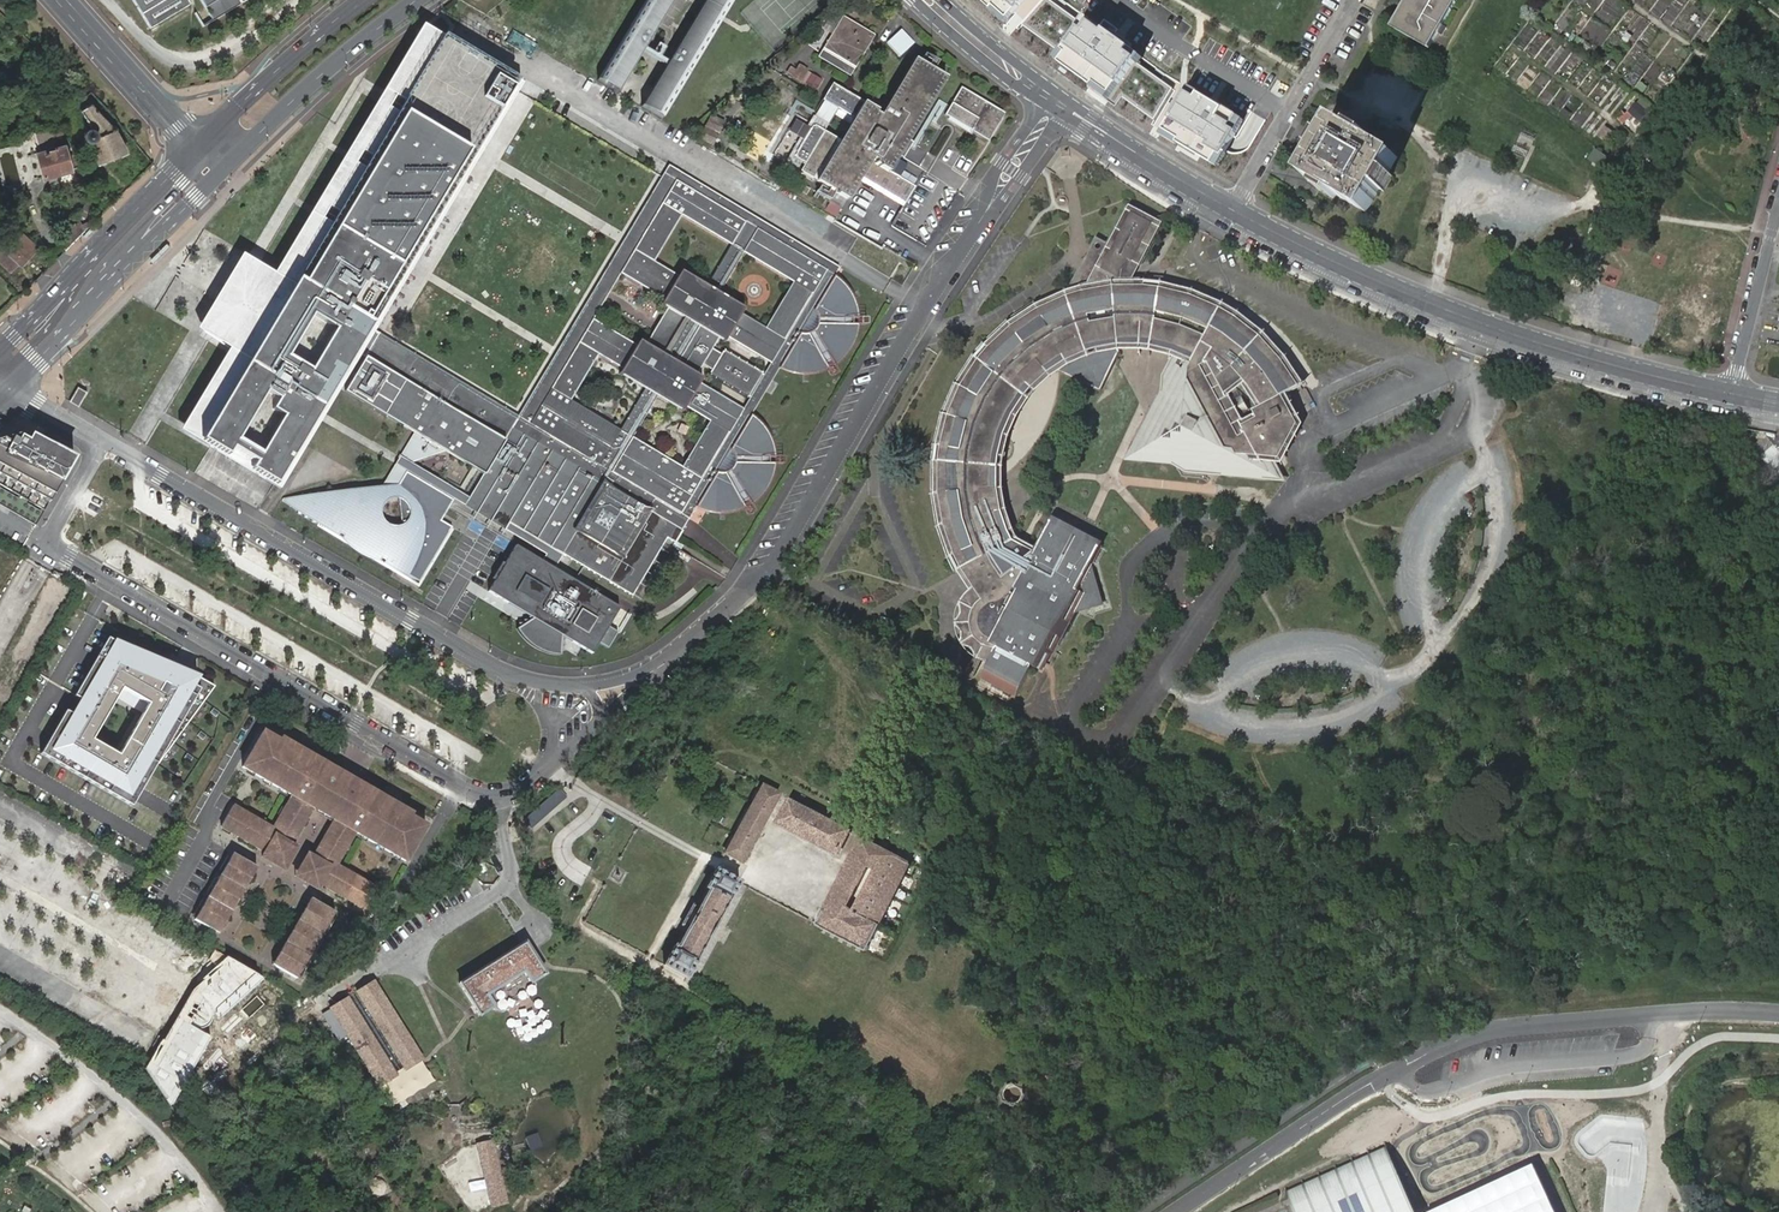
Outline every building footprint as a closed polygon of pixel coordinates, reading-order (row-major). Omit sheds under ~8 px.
[(143,16),(169,0),(134,0),(143,16)] [(215,21),(243,4),(241,0),(202,0),(215,21)] [(730,0),(707,0),(645,104),(641,102),(638,108),(658,120),(730,0)] [(641,102),(645,104),(707,0),(703,0),(641,102)] [(1004,20),(1022,0),(982,0),(1004,20)] [(1067,8),(1055,0),(1043,0),(1023,29),(1030,33),(1033,28),(1054,42),(1067,25),(1059,19),(1067,8)] [(1432,52),(1462,0),(1413,0),(1409,7),(1405,5),(1401,13),(1404,15),(1396,30),(1432,52)] [(1137,52),(1082,12),(1052,54),(1108,94),(1137,52)] [(843,17),(827,44),(827,45),(821,55),(847,71),(853,60),(855,61),(871,34),(843,17)] [(274,276),(240,257),(196,331),(228,350),(176,438),(269,493),(369,326),(514,81),(422,26),(274,276)] [(899,154),(908,139),(946,75),(914,56),(880,112),(875,110),(877,106),(832,78),(812,111),(827,121),(837,105),(853,116),(839,139),(823,129),(820,127),(799,115),(776,154),(797,167),(802,159),(805,161),(800,170),(815,179),(835,191),(846,197),(848,198),(862,174),(905,201),(915,185),(889,170),(899,154)] [(65,86),(68,82),(45,60),(42,65),(65,86)] [(794,74),(818,88),(825,77),(801,62),(794,74)] [(1242,117),(1185,83),(1157,130),(1213,164),(1242,117)] [(943,113),(948,116),(971,130),(982,136),(995,116),(988,112),(993,104),(961,85),(943,113)] [(86,138),(98,163),(123,150),(112,125),(91,104),(78,109),(86,128),(85,128),(83,128),(82,129),(81,130),(80,131),(80,132),(80,134),(80,135),(81,136),(82,137),(84,138),(86,138)] [(988,112),(995,116),(1000,108),(993,104),(988,112)] [(971,130),(948,116),(946,119),(969,133),(971,130)] [(995,116),(982,136),(986,139),(999,119),(995,116)] [(718,137),(723,126),(712,121),(706,132),(718,137)] [(1363,128),(1347,121),(1340,137),(1333,153),(1321,177),(1336,185),(1353,192),(1385,207),(1396,182),(1403,167),(1411,150),(1379,136),(1363,128)] [(1365,124),(1363,128),(1379,136),(1381,131),(1365,124)] [(53,128),(33,132),(38,152),(36,153),(43,176),(70,169),(63,146),(57,147),(53,128)] [(712,149),(717,138),(706,133),(701,144),(712,149)] [(1333,153),(1340,137),(1333,133),(1326,149),(1333,153)] [(93,165),(98,163),(86,138),(84,138),(81,140),(93,165)] [(912,141),(908,139),(899,154),(903,157),(912,141)] [(395,464),(381,486),(378,486),(339,490),(305,494),(283,499),(283,501),(283,502),(418,581),(452,527),(441,520),(453,499),(406,471),(411,462),(445,452),(484,474),(470,497),(562,552),(631,594),(665,536),(670,539),(674,541),(696,505),(708,505),(708,510),(735,505),(747,499),(755,491),(762,480),(766,469),(768,457),(767,448),(764,439),(760,431),(755,425),(759,422),(750,413),(778,367),(791,373),(791,367),(804,369),(817,367),(824,364),(830,361),(837,353),(844,343),(849,331),(851,319),(850,310),(847,301),(842,293),(838,287),(842,284),(832,275),(838,265),(667,163),(662,173),(518,416),(380,332),(365,358),(345,391),(415,432),(400,456),(395,464)] [(1410,170),(1403,167),(1396,182),(1403,186),(1410,170)] [(793,187),(806,195),(809,188),(797,181),(793,187)] [(1353,192),(1336,185),(1335,189),(1351,196),(1353,192)] [(840,207),(846,197),(835,191),(825,208),(832,212),(837,204),(840,207)] [(836,215),(840,207),(837,204),(832,212),(836,215)] [(1057,651),(1080,607),(1076,605),(1079,600),(1090,606),(1100,601),(1089,567),(1101,546),(1078,534),(1083,523),(1067,514),(1062,516),(1055,511),(1031,556),(1009,545),(1003,533),(996,535),(993,532),(994,521),(992,511),(984,496),(981,465),(989,466),(992,454),(977,451),(983,427),(985,427),(987,422),(992,418),(995,417),(1011,387),(1018,391),(1027,383),(1022,377),(1025,372),(1034,370),(1039,368),(1042,365),(1048,358),(1052,352),(1059,347),(1071,368),(1098,381),(1114,350),(1107,346),(1109,342),(1142,343),(1142,347),(1172,353),(1192,360),(1180,384),(1171,384),(1169,394),(1167,397),(1162,396),(1139,441),(1164,443),(1171,453),(1225,459),(1226,454),(1258,456),(1276,447),(1278,451),(1288,445),(1283,434),(1294,428),(1291,421),(1298,417),(1291,403),(1292,401),(1288,394),(1302,386),(1285,362),(1262,334),(1240,316),(1221,304),(1192,294),(1158,283),(1141,281),(1139,289),(1123,290),(1122,282),(1144,240),(1152,237),(1150,228),(1147,227),(1152,219),(1150,217),(1151,215),(1136,206),(1134,210),(1137,211),(1133,220),(1135,221),(1125,240),(1113,234),(1086,284),(1082,285),(1081,287),(1063,292),(1035,305),(1008,324),(983,345),(974,356),(957,381),(942,413),(934,446),(938,447),(935,462),(931,462),(932,497),(938,527),(951,557),(953,557),(959,570),(966,567),(977,581),(974,585),(974,590),(975,595),(979,601),(973,606),(976,610),(975,614),(975,619),(975,622),(977,626),(984,636),(992,643),(998,647),(982,677),(1018,696),(1035,663),(1044,668),(1054,649),(1057,651)] [(895,224),(907,229),(915,212),(902,207),(895,224)] [(39,249),(22,234),(9,248),(1,239),(0,240),(0,261),(12,273),(19,265),(22,268),(39,249)] [(50,266),(55,261),(50,256),(45,260),(50,266)] [(380,332),(369,326),(354,351),(365,358),(380,332)] [(80,407),(90,392),(79,385),(69,401),(80,407)] [(26,440),(23,446),(15,442),(13,447),(8,444),(6,446),(4,449),(0,456),(0,488),(41,513),(67,468),(66,462),(26,440)] [(470,497),(411,462),(406,471),(453,499),(519,538),(524,530),(470,497)] [(0,488),(0,513),(30,531),(41,513),(0,488)] [(674,541),(670,539),(630,605),(635,608),(674,541)] [(554,567),(548,563),(516,544),(504,563),(501,562),(492,578),(494,579),(488,590),(507,602),(511,597),(537,613),(531,616),(515,625),(517,629),(521,635),(526,640),(532,645),(542,650),(548,652),(556,653),(563,654),(563,636),(563,629),(573,635),(570,640),(591,653),(598,641),(607,647),(617,631),(607,625),(619,606),(554,567)] [(562,553),(556,549),(548,563),(554,567),(562,553)] [(511,597),(507,602),(531,616),(537,613),(511,597)] [(573,635),(563,629),(563,636),(570,640),(573,635)] [(39,753),(130,807),(155,764),(156,765),(214,688),(197,678),(172,667),(168,673),(108,638),(73,696),(80,700),(71,714),(65,710),(39,753)] [(198,676),(175,662),(172,667),(197,678),(198,676)] [(147,704),(121,688),(116,697),(142,713),(147,704)] [(413,812),(357,779),(312,754),(282,736),(280,738),(264,730),(241,768),(290,795),(274,823),(284,834),(298,836),(306,826),(316,831),(325,817),(332,821),(357,835),(407,861),(427,825),(412,815),(413,812)] [(762,786),(724,854),(740,863),(783,787),(775,783),(771,791),(762,786)] [(525,817),(533,826),(569,795),(561,786),(525,817)] [(779,823),(838,856),(851,834),(823,818),(827,811),(805,799),(801,806),(791,801),(779,823)] [(273,826),(234,804),(220,828),(259,850),(269,839),(273,826)] [(308,852),(293,877),(335,902),(332,906),(359,922),(378,888),(339,864),(357,835),(332,821),(313,855),(308,852)] [(299,846),(274,832),(261,857),(286,872),(299,846)] [(863,837),(818,923),(877,953),(894,920),(883,914),(892,896),(899,884),(902,885),(907,874),(910,875),(915,866),(910,863),(911,861),(863,837)] [(219,933),(258,867),(233,852),(194,919),(219,933)] [(674,944),(663,964),(686,977),(738,882),(716,870),(704,890),(707,892),(677,946),(674,944)] [(903,903),(892,896),(883,914),(894,920),(903,903)] [(312,898),(273,964),(298,978),(337,912),(312,898)] [(89,911),(79,926),(93,936),(103,921),(89,911)] [(534,993),(537,983),(536,981),(547,974),(527,943),(461,984),(480,1015),(492,1008),(494,1011),(503,1012),(534,993)] [(374,979),(356,991),(405,1070),(424,1059),(374,979)] [(208,983),(199,1000),(215,1008),(224,992),(208,983)] [(349,996),(330,1007),(379,1087),(398,1075),(349,996)] [(474,1112),(482,1108),(478,1102),(471,1106),(474,1112)] [(498,1169),(492,1142),(477,1146),(483,1168),(488,1167),(489,1171),(498,1169)] [(1286,1194),(1294,1211),(1414,1211),(1385,1151),(1286,1194)] [(1436,1211),(1556,1211),(1534,1166),(1436,1211)] [(503,1188),(498,1169),(489,1171),(488,1167),(483,1168),(489,1192),(503,1188)]
